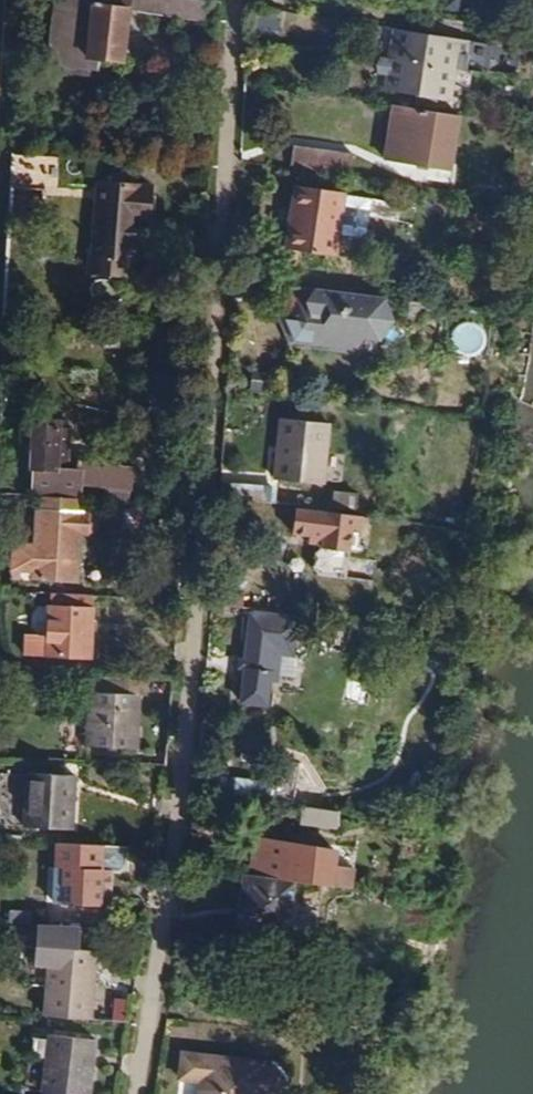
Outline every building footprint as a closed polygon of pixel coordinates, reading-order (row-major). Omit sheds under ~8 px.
[(42,63),(90,69),(92,56),(117,59),(124,7),(200,17),(202,0),(50,0),(42,63)] [(471,46),(389,32),(379,90),(461,104),(471,46)] [(459,120),(392,108),(383,163),(449,175),(459,120)] [(351,172),(354,151),(298,144),(295,164),(351,172)] [(58,191),(59,158),(13,156),(12,189),(58,191)] [(151,187),(97,183),(91,272),(135,275),(138,221),(148,222),(151,187)] [(360,262),(369,200),(293,189),(284,252),(360,262)] [(387,310),(311,301),(309,314),(295,313),(278,328),(292,345),(324,349),(330,357),(343,357),(358,346),(365,347),(365,345),(382,345),(394,326),(387,310)] [(323,481),(327,425),(280,421),(276,478),(323,481)] [(60,427),(33,426),(33,435),(32,435),(30,488),(76,490),(76,479),(66,479),(68,435),(60,435),(60,427)] [(30,546),(7,545),(5,575),(29,577),(29,581),(73,584),(75,561),(77,561),(78,540),(88,541),(96,536),(97,524),(90,518),(80,517),(80,503),(33,500),(30,546)] [(365,523),(298,514),(295,538),(326,542),(325,554),(353,557),(356,536),(364,537),(365,523)] [(88,656),(91,611),(79,610),(80,595),(34,591),(33,607),(50,608),(47,653),(88,656)] [(289,659),(294,621),(250,615),(237,705),(260,708),(264,685),(271,686),(275,657),(289,659)] [(133,746),(134,694),(88,693),(87,745),(133,746)] [(71,828),(73,773),(24,771),(22,825),(71,828)] [(235,795),(253,797),(255,778),(237,776),(235,795)] [(103,869),(104,846),(58,844),(57,867),(66,868),(65,902),(99,903),(100,869),(103,869)] [(251,846),(246,884),(294,891),(331,897),(337,859),(251,846)] [(286,942),(294,891),(246,884),(242,883),(237,916),(244,917),(241,936),(286,942)] [(33,986),(46,987),(44,1015),(90,1020),(97,947),(78,945),(80,927),(39,926),(33,986)] [(112,997),(114,1021),(129,1020),(128,996),(112,997)] [(95,1037),(49,1031),(43,1093),(75,1093),(82,1093),(89,1093),(95,1037)] [(181,1055),(178,1078),(206,1081),(205,1093),(279,1093),(280,1081),(274,1071),(260,1070),(261,1064),(181,1055)]
